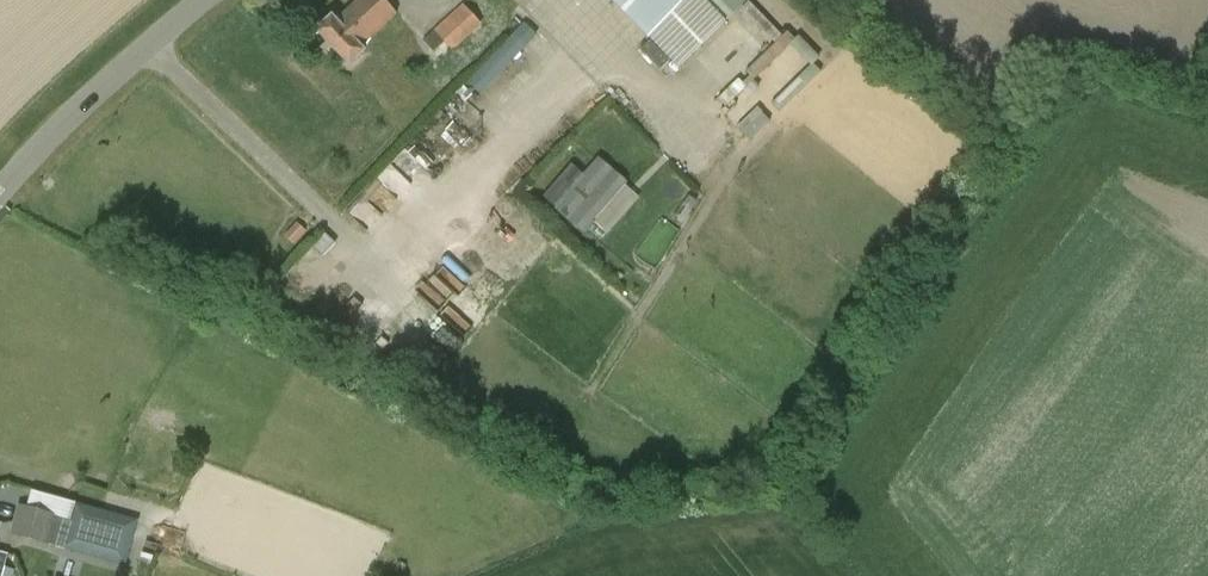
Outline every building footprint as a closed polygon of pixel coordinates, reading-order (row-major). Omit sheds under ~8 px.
[(332,16),(317,31),(349,66),(365,51),(361,47),(396,14),(382,0),(358,0),(336,21),(332,16)] [(649,39),(688,0),(610,0),(649,39)] [(781,37),(747,2),(740,9),(774,44),(761,57),(768,64),(788,45),(780,38),(781,37)] [(423,41),(433,53),(445,43),(451,50),(456,49),(482,25),(463,4),(433,30),(435,31),(423,41)] [(526,19),(469,82),(484,96),(542,33),(526,19)] [(803,33),(793,39),(810,64),(819,58),(803,33)] [(771,105),(779,113),(820,72),(812,64),(771,105)] [(599,158),(584,175),(572,165),(544,198),(555,208),(554,209),(583,234),(628,183),(599,158)] [(296,226),(286,238),(295,246),(305,234),(296,226)] [(481,316),(501,294),(474,270),(455,291),(481,316)] [(457,298),(442,318),(467,336),(481,317),(457,298)] [(18,505),(10,535),(66,551),(66,549),(124,564),(136,520),(78,505),(74,520),(72,519),(24,506),(18,505)] [(8,554),(0,552),(0,575),(2,575),(8,554)]
